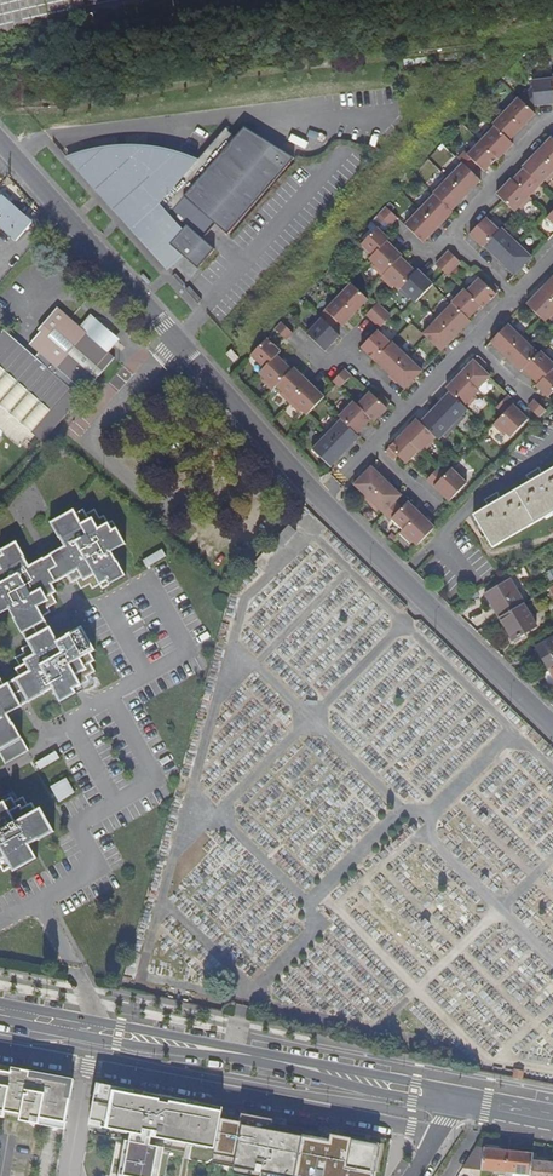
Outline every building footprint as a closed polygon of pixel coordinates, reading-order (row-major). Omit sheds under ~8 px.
[(403,225),(421,243),(451,212),(449,211),(479,180),(478,179),(512,145),(509,141),(534,115),(531,112),(534,109),(552,106),(552,77),(552,80),(530,82),(531,89),(519,101),(518,100),(481,138),(482,139),(467,155),(463,152),(457,158),(462,163),(432,194),(433,195),(403,225)] [(66,158),(165,269),(180,255),(196,269),(213,250),(201,240),(214,225),(226,235),(293,159),(255,136),(243,128),(234,138),(227,132),(224,128),(195,161),(180,155),(166,151),(147,148),(131,147),(113,147),(97,149),(79,153),(66,158)] [(551,137),(522,168),(523,169),(512,180),(511,179),(497,193),(516,211),(552,172),(552,139),(551,137)] [(33,223),(18,210),(3,196),(0,200),(0,229),(2,226),(18,240),(33,223)] [(383,208),(376,215),(387,225),(394,218),(383,208)] [(485,217),(467,237),(482,250),(484,248),(515,276),(533,256),(502,228),(500,230),(485,217)] [(375,229),(358,247),(369,257),(366,260),(383,274),(381,276),(397,290),(399,288),(414,302),(432,283),(417,269),(414,271),(399,257),(400,255),(385,242),(387,240),(375,229)] [(448,250),(435,263),(447,274),(460,261),(448,250)] [(452,302),(424,332),(443,349),(472,320),(470,318),(482,305),(484,307),(497,294),(480,277),(467,291),(464,288),(452,301),(452,302)] [(527,304),(546,322),(552,314),(552,277),(527,304)] [(325,312),(305,333),(324,350),(338,335),(335,332),(366,300),(349,284),(323,310),(325,312)] [(376,303),(364,316),(379,329),(390,316),(376,303)] [(0,337),(0,403),(42,440),(43,441),(81,397),(70,388),(75,382),(85,392),(114,359),(109,354),(120,341),(90,316),(79,328),(69,319),(57,309),(37,331),(40,333),(29,346),(69,377),(64,383),(5,331),(0,337)] [(279,323),(272,331),(283,341),(290,333),(279,323)] [(490,342),(523,371),(524,370),(538,382),(537,384),(549,395),(552,390),(552,360),(542,350),(540,353),(507,323),(490,342)] [(376,329),(360,346),(406,387),(423,369),(392,342),(391,343),(376,329)] [(264,340),(249,357),(261,368),(256,373),(271,387),(273,386),(304,414),(322,394),(292,367),(290,369),(274,355),(277,352),(264,340)] [(415,418),(386,447),(404,464),(433,436),(437,439),(467,408),(462,403),(490,375),(483,368),(487,363),(477,354),(445,386),(449,390),(419,421),(415,418)] [(343,367),(331,380),(338,386),(351,374),(343,367)] [(342,417),(312,447),(330,464),(359,434),(358,432),(371,418),(373,420),(390,402),(383,394),(379,398),(371,390),(357,403),(352,399),(342,409),(345,412),(341,416),(342,417)] [(508,393),(497,405),(503,412),(494,422),(510,437),(529,416),(513,402),(516,399),(508,393)] [(535,397),(529,404),(540,414),(546,407),(535,397)] [(351,484),(416,544),(435,525),(406,499),(399,507),(394,503),(401,494),(369,464),(351,484)] [(438,466),(427,478),(434,484),(433,485),(449,501),(467,482),(450,467),(445,473),(438,466)] [(542,475),(540,471),(542,470),(541,468),(528,475),(529,477),(531,476),(533,480),(501,499),(499,495),(500,494),(499,492),(486,499),(487,501),(489,500),(491,504),(474,514),(486,536),(492,545),(552,511),(552,469),(542,475)] [(20,738),(15,741),(7,726),(10,724),(8,720),(5,715),(21,707),(27,704),(24,697),(39,689),(42,693),(51,689),(57,686),(64,700),(76,695),(73,690),(87,682),(85,678),(81,669),(90,664),(94,662),(90,654),(95,652),(84,633),(70,641),(67,637),(60,642),(54,645),(46,630),(49,629),(45,622),(43,617),(50,614),(47,609),(42,600),(52,594),(57,592),(53,585),(56,583),(63,579),(68,577),(72,584),(76,582),(85,577),(90,586),(92,590),(100,586),(102,589),(105,588),(108,586),(119,580),(111,566),(116,563),(112,554),(109,549),(123,541),(113,522),(108,525),(105,517),(100,520),(95,511),(86,516),(84,511),(76,515),(73,511),(56,520),(64,535),(60,538),(66,548),(69,554),(54,561),(51,556),(44,560),(47,565),(31,573),(29,568),(23,558),(19,560),(12,546),(0,552),(0,606),(6,603),(9,608),(10,611),(12,613),(15,619),(19,617),(27,632),(24,633),(27,640),(30,645),(22,650),(24,655),(16,659),(20,667),(15,670),(19,678),(15,681),(8,684),(4,687),(0,680),(0,757),(4,764),(27,752),(20,738)] [(59,539),(60,538),(64,535),(56,520),(50,523),(59,539)] [(109,549),(112,554),(126,546),(123,541),(109,549)] [(19,560),(23,558),(25,557),(17,543),(12,546),(19,560)] [(69,554),(66,548),(51,556),(54,561),(69,554)] [(44,560),(29,568),(31,573),(47,565),(44,560)] [(111,566),(119,580),(125,577),(118,562),(116,563),(111,566)] [(81,591),(90,586),(85,577),(76,582),(78,585),(81,591)] [(523,603),(525,602),(511,578),(486,592),(500,616),(523,603)] [(42,600),(47,609),(57,604),(52,594),(42,600)] [(0,606),(0,613),(9,608),(6,603),(0,606)] [(523,603),(500,616),(513,639),(536,626),(523,603)] [(19,617),(15,619),(14,620),(21,634),(21,635),(24,633),(27,632),(19,617)] [(54,645),(60,642),(52,627),(49,629),(46,630),(54,645)] [(66,636),(67,637),(70,641),(84,633),(81,628),(66,636)] [(550,668),(552,667),(552,636),(538,645),(550,668)] [(81,669),(85,678),(94,673),(90,664),(81,669)] [(550,668),(544,672),(550,683),(552,685),(552,667),(550,668)] [(60,702),(64,700),(57,686),(51,689),(58,703),(60,702)] [(24,697),(27,704),(43,696),(42,693),(39,689),(24,697)] [(15,741),(20,738),(11,723),(10,724),(7,726),(15,741)] [(68,777),(53,785),(61,800),(76,791),(68,777)] [(1,872),(9,867),(11,872),(29,862),(21,848),(26,845),(32,842),(36,840),(33,835),(49,826),(39,809),(34,811),(30,804),(26,806),(17,811),(12,803),(10,798),(0,804),(0,870),(1,872)] [(17,811),(26,806),(21,798),(18,800),(12,803),(17,811)] [(33,835),(36,840),(36,841),(52,832),(49,826),(33,835)] [(21,848),(29,862),(34,859),(26,845),(21,848)] [(0,1067),(0,1116),(3,1116),(4,1111),(20,1114),(19,1120),(46,1125),(60,1128),(64,1128),(73,1081),(0,1067)] [(97,1086),(89,1126),(131,1134),(130,1142),(127,1142),(120,1175),(159,1175),(164,1150),(151,1147),(152,1138),(192,1145),(212,1149),(215,1150),(223,1110),(162,1098),(97,1086)] [(212,1165),(233,1169),(261,1174),(265,1175),(270,1175),(375,1175),(375,1174),(372,1174),(376,1150),(362,1147),(362,1142),(328,1135),(326,1143),(269,1133),(271,1125),(233,1118),(235,1112),(223,1110),(215,1150),(213,1159),(212,1165)] [(478,1148),(465,1168),(524,1175),(552,1175),(552,1165),(533,1162),(534,1155),(478,1148)]
